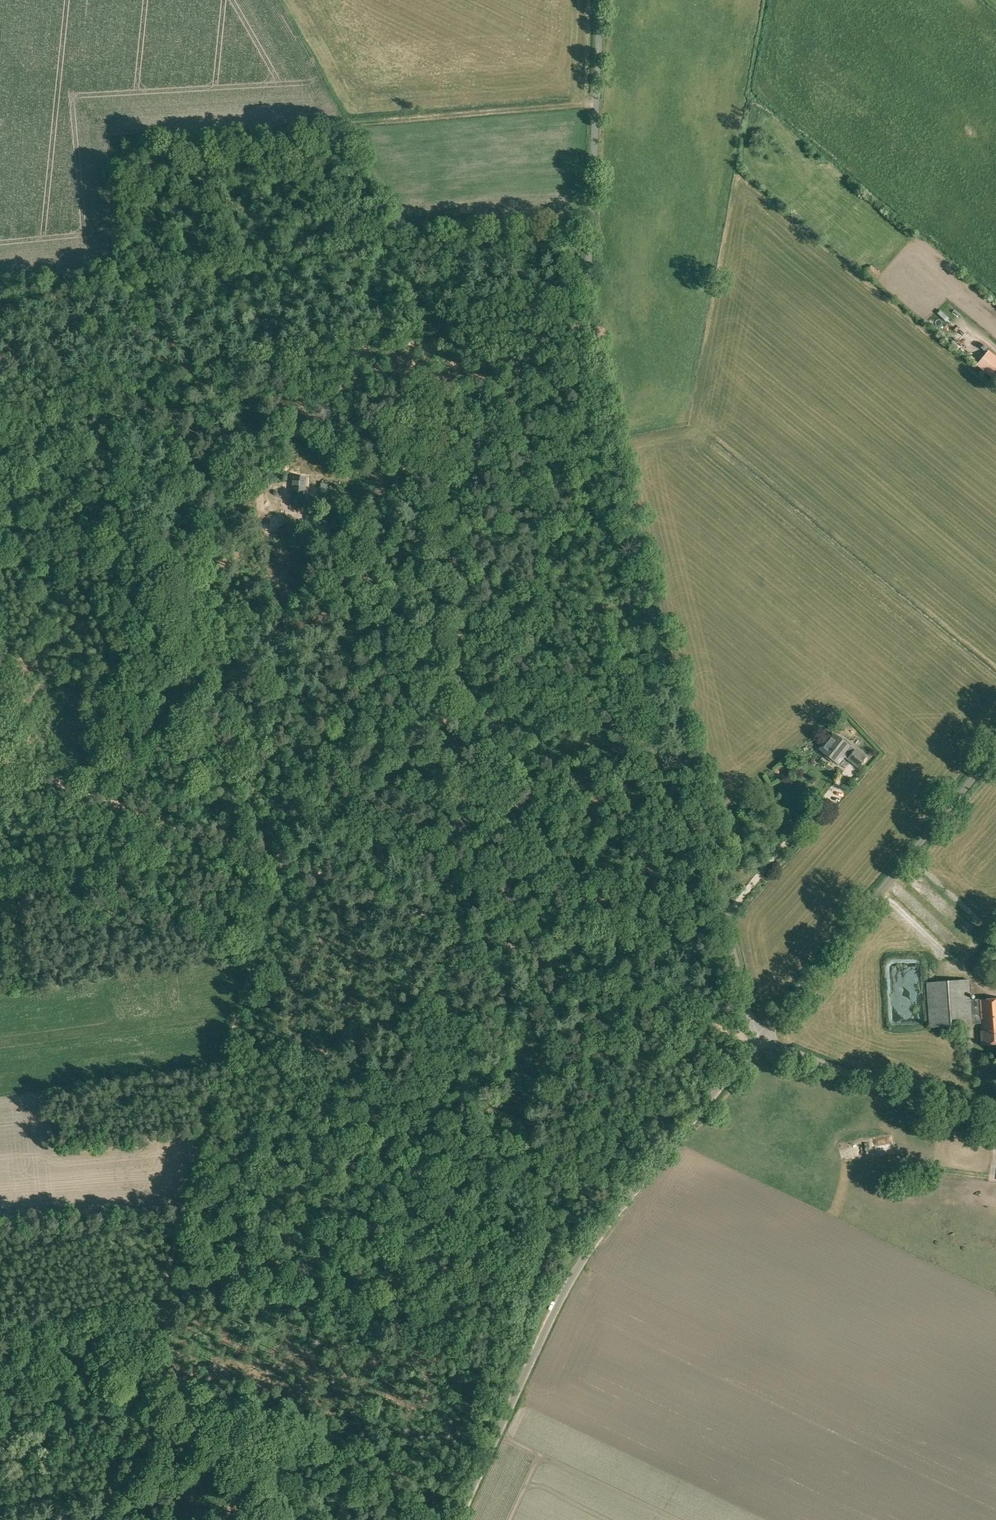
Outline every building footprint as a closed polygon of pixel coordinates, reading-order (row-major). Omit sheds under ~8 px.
[(866,271),(875,280),(881,273),(871,265),(866,271)] [(989,350),(976,365),(995,382),(995,356),(989,350)] [(303,506),(303,500),(305,478),(295,477),(295,481),(293,499),(293,506),(303,506)] [(328,499),(328,483),(320,483),(319,498),(328,499)] [(155,696),(163,695),(163,686),(154,687),(155,696)] [(850,745),(834,733),(827,742),(825,741),(819,749),(825,754),(824,756),(834,763),(835,762),(838,764),(844,757),(842,755),(843,754),(846,756),(845,757),(847,759),(858,767),(866,757),(855,748),(850,745)] [(825,806),(825,807),(825,808),(826,808),(826,809),(827,809),(827,810),(828,810),(829,810),(830,810),(831,810),(832,810),(832,809),(833,809),(833,808),(833,807),(833,806),(833,805),(833,804),(832,804),(832,803),(831,803),(831,802),(830,802),(829,802),(828,802),(827,803),(826,803),(826,804),(826,805),(825,805),(825,806)] [(995,956),(995,948),(993,945),(988,950),(995,957),(995,956)] [(969,979),(926,982),(930,1028),(972,1025),(972,1023),(981,1023),(982,1031),(981,1031),(982,1045),(995,1044),(995,999),(980,1000),(979,998),(970,999),(969,979)] [(523,1124),(521,1132),(527,1134),(529,1126),(523,1124)]
